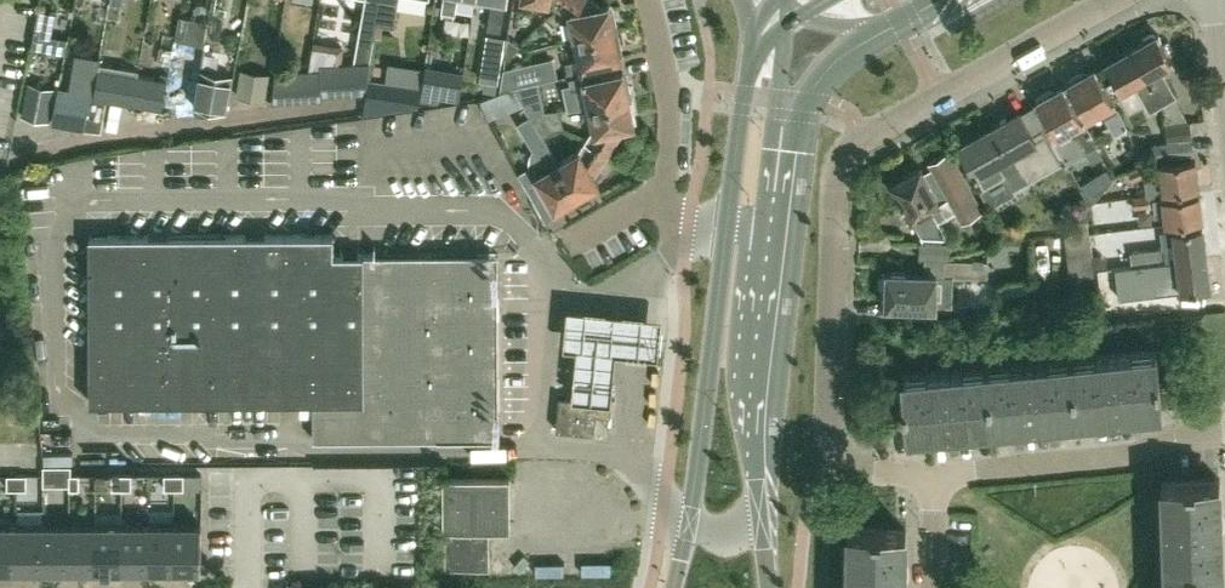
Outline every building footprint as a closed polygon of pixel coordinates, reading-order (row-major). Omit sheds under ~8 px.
[(359,29),(375,32),(377,18),(378,18),(381,0),(364,0),(359,29)] [(378,18),(392,20),(395,0),(381,0),(378,18)] [(441,11),(454,13),(456,0),(443,0),(441,11)] [(491,1),(487,29),(500,31),(504,0),(486,0),(491,1)] [(557,6),(572,17),(576,37),(617,28),(615,17),(611,16),(609,4),(601,6),(593,0),(562,0),(557,6)] [(175,40),(203,46),(207,21),(179,15),(175,40)] [(222,17),(215,52),(231,55),(238,20),(222,17)] [(617,28),(576,37),(581,59),(566,62),(568,73),(601,66),(600,60),(619,56),(617,45),(620,42),(617,28)] [(1142,42),(1131,48),(1162,104),(1176,96),(1159,66),(1172,59),(1158,33),(1156,34),(1152,33),(1143,38),(1142,42)] [(510,56),(520,46),(508,37),(505,53),(510,56)] [(1152,109),(1162,104),(1131,48),(1122,53),(1118,51),(1109,56),(1108,61),(1106,62),(1123,92),(1136,85),(1140,91),(1141,90),(1152,109)] [(498,83),(502,60),(484,57),(480,80),(485,80),(498,83)] [(366,93),(368,80),(371,61),(320,63),(320,68),(276,70),(272,102),(322,100),(322,95),(366,93)] [(93,98),(133,105),(138,74),(139,70),(99,63),(94,93),(93,98)] [(421,101),(440,104),(446,69),(427,66),(423,88),(421,101)] [(236,95),(265,100),(270,73),(241,68),(236,95)] [(1114,101),(1113,101),(1095,68),(1086,73),(1084,69),(1066,80),(1086,116),(1099,108),(1120,146),(1131,140),(1124,127),(1127,126),(1121,114),(1114,101)] [(193,107),(227,113),(233,75),(200,70),(193,107)] [(571,89),(586,86),(590,107),(629,101),(629,99),(632,99),(629,84),(625,83),(623,71),(585,79),(584,76),(569,79),(571,89)] [(167,79),(138,74),(133,105),(161,109),(167,79)] [(368,80),(366,93),(363,115),(419,107),(421,101),(423,88),(368,80)] [(530,117),(531,115),(534,112),(545,110),(538,81),(513,87),(530,117)] [(27,82),(20,116),(50,122),(57,87),(27,82)] [(93,98),(94,93),(58,86),(52,121),(88,127),(93,98)] [(1054,133),(1069,125),(1085,152),(1097,145),(1082,118),(1064,86),(1054,91),(1052,87),(1035,97),(1054,133)] [(634,109),(632,99),(629,99),(629,101),(590,107),(594,125),(586,139),(609,154),(628,124),(634,123),(631,112),(634,109)] [(545,110),(534,112),(563,125),(557,109),(545,110)] [(959,144),(966,156),(976,174),(983,186),(1005,173),(1009,179),(1021,172),(1026,181),(1061,162),(1041,128),(1033,133),(1020,110),(959,144)] [(563,125),(534,112),(531,115),(543,135),(563,126),(563,125)] [(568,203),(579,197),(558,161),(543,135),(531,115),(530,117),(519,123),(528,139),(531,137),(535,144),(532,149),(531,155),(532,162),(520,169),(548,217),(557,211),(555,207),(565,201),(568,203)] [(1166,139),(1192,136),(1190,120),(1165,124),(1166,139)] [(1192,136),(1166,139),(1151,142),(1153,158),(1194,153),(1192,136)] [(558,161),(579,197),(588,191),(587,188),(598,182),(595,177),(609,154),(586,139),(579,149),(558,161)] [(930,161),(933,167),(924,172),(920,166),(892,182),(911,217),(921,236),(943,236),(946,234),(929,207),(940,201),(950,196),(963,220),(982,209),(948,150),(930,161)] [(1145,193),(1163,191),(1198,187),(1195,158),(1160,162),(1161,176),(1144,178),(1145,193)] [(1130,172),(1133,179),(1147,172),(1144,165),(1130,172)] [(1199,192),(1163,197),(1152,198),(1153,210),(1157,210),(1165,209),(1166,223),(1202,219),(1199,192)] [(1148,195),(1133,196),(1133,206),(1149,205),(1148,195)] [(1075,222),(1077,221),(1080,216),(1064,203),(1055,214),(1072,227),(1075,222)] [(1077,221),(1075,222),(1072,227),(1066,234),(1088,231),(1087,220),(1077,221)] [(1132,263),(1206,255),(1202,224),(1173,227),(1173,229),(1161,230),(1163,246),(1130,250),(1132,263)] [(1065,246),(1090,243),(1088,231),(1066,234),(1064,234),(1065,246)] [(377,253),(363,253),(335,254),(334,234),(89,235),(90,401),(313,400),(313,438),(498,437),(497,253),(377,254),(377,253)] [(919,240),(919,256),(940,257),(949,254),(950,241),(919,240)] [(1090,243),(1065,246),(1066,259),(1091,256),(1090,243)] [(940,257),(919,256),(919,257),(924,257),(924,272),(886,271),(886,274),(883,275),(883,286),(886,287),(885,305),(936,307),(937,273),(987,276),(988,261),(949,259),(949,254),(940,257)] [(1174,290),(1181,290),(1210,286),(1206,255),(1132,263),(1130,264),(1131,277),(1148,275),(1151,275),(1166,273),(1172,273),(1174,290)] [(1068,271),(1093,268),(1091,256),(1066,259),(1068,271)] [(1068,271),(1069,283),(1095,280),(1093,268),(1068,271)] [(1095,280),(1069,283),(1070,295),(1096,292),(1095,280)] [(569,314),(566,352),(577,352),(575,379),(612,382),(614,357),(656,360),(659,321),(569,314)] [(1077,414),(1161,405),(1156,348),(1071,357),(1077,414)] [(987,365),(992,422),(1077,414),(1071,357),(987,365)] [(902,373),(908,431),(992,422),(987,365),(902,373)] [(572,397),(559,396),(556,429),(594,433),(596,413),(609,414),(612,388),(573,384),(572,397)] [(53,465),(43,465),(43,479),(53,479),(53,465)] [(16,488),(16,474),(7,474),(7,489),(16,488)] [(16,474),(16,488),(27,488),(27,474),(16,474)] [(69,474),(69,488),(79,488),(79,474),(69,474)] [(112,488),(121,489),(121,474),(112,474),(112,488)] [(131,474),(121,474),(121,489),(131,489),(131,474)] [(173,474),(164,474),(164,488),(173,488),(173,474)] [(173,474),(173,488),(184,488),(184,474),(173,474)] [(510,527),(510,475),(443,475),(443,528),(445,528),(445,567),(489,567),(489,528),(510,527)] [(1219,478),(1218,478),(1162,480),(1165,565),(1222,563),(1219,478)] [(16,568),(16,517),(0,517),(0,568),(16,568)] [(18,517),(16,517),(16,568),(42,568),(42,523),(18,523),(18,517)] [(42,523),(42,568),(69,568),(69,523),(42,523)] [(95,523),(69,523),(69,568),(95,568),(95,523)] [(121,568),(121,523),(95,523),(95,568),(121,568)] [(147,523),(121,523),(121,568),(147,568),(147,523)] [(147,568),(173,568),(173,523),(147,523),(147,568)] [(202,523),(173,523),(173,568),(202,568),(202,523)] [(906,528),(848,527),(847,587),(905,587),(906,528)] [(541,576),(536,553),(519,557),(524,580),(541,576)] [(1165,565),(1165,587),(1223,587),(1222,563),(1165,565)]
